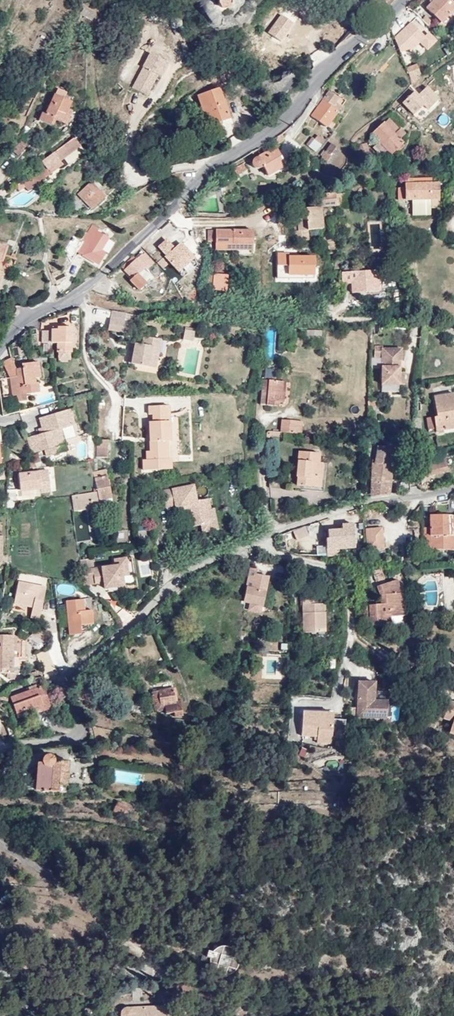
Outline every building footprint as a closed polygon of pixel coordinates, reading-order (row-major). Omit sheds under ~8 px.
[(231,6),(232,4),(233,2),(232,0),(220,0),(219,2),(219,4),(220,6),(222,8),(224,9),(226,9),(228,9),(230,8),(231,6)] [(450,0),(434,0),(427,7),(441,21),(453,9),(453,4),(450,0)] [(93,14),(84,7),(80,13),(90,20),(93,14)] [(404,43),(425,28),(420,21),(400,35),(404,43)] [(428,34),(419,40),(424,47),(433,40),(428,34)] [(224,47),(211,53),(216,63),(229,58),(224,47)] [(416,63),(405,67),(410,80),(421,76),(416,63)] [(40,72),(30,66),(26,72),(36,78),(40,72)] [(61,122),(67,108),(71,101),(63,98),(65,93),(62,91),(63,88),(58,86),(46,114),(43,112),(39,120),(52,126),(55,119),(61,122)] [(228,118),(219,89),(198,96),(205,117),(209,116),(212,126),(216,128),(220,127),(221,124),(221,121),(228,118)] [(414,114),(426,103),(415,91),(403,102),(414,114)] [(332,107),(336,102),(338,98),(330,92),(312,115),(327,126),(338,111),(332,107)] [(341,106),(336,102),(332,107),(338,111),(341,106)] [(72,111),(67,108),(61,122),(66,125),(72,111)] [(385,123),(394,133),(400,128),(390,118),(385,123)] [(395,134),(394,133),(385,123),(384,122),(372,132),(380,141),(374,146),(382,155),(389,150),(392,154),(403,142),(399,139),(406,133),(402,128),(395,134)] [(305,144),(317,152),(322,145),(310,137),(305,144)] [(26,190),(49,174),(47,170),(59,161),(79,147),(73,139),(41,162),(41,163),(19,180),(26,190)] [(26,146),(20,140),(12,149),(18,155),(26,146)] [(337,146),(333,143),(322,157),(327,161),(332,155),(331,154),(337,146)] [(355,155),(365,153),(363,144),(353,146),(355,155)] [(274,165),(283,160),(276,147),(255,158),(253,162),(253,165),(255,167),(258,168),(261,167),(263,165),(268,175),(277,170),(274,165)] [(286,165),(283,160),(274,165),(277,170),(286,165)] [(47,170),(49,174),(62,165),(59,161),(47,170)] [(237,172),(247,167),(244,162),(235,168),(237,172)] [(432,200),(439,200),(439,184),(433,184),(433,179),(405,179),(406,188),(399,188),(398,199),(412,199),(432,200)] [(105,196),(91,181),(78,193),(87,203),(85,205),(90,210),(105,196)] [(345,193),(327,195),(319,196),(319,197),(313,197),(314,202),(310,203),(311,208),(316,207),(321,207),(328,206),(346,205),(345,193)] [(431,208),(432,200),(412,199),(413,214),(431,214),(431,208)] [(439,208),(439,200),(432,200),(431,208),(439,208)] [(316,207),(311,208),(294,209),(296,240),(308,240),(308,230),(317,229),(316,207)] [(380,221),(368,222),(370,252),(382,251),(380,221)] [(100,227),(93,224),(82,241),(73,236),(65,249),(71,261),(77,250),(98,263),(105,253),(101,250),(109,237),(98,231),(100,227)] [(231,251),(254,251),(254,231),(209,230),(209,240),(216,241),(216,243),(223,243),(223,251),(231,251)] [(328,241),(328,243),(329,243),(329,254),(339,253),(337,240),(333,241),(332,235),(330,235),(324,236),(324,242),(328,241)] [(182,241),(172,247),(166,237),(157,242),(174,271),(193,260),(182,241)] [(137,259),(133,255),(122,266),(132,277),(130,279),(139,289),(145,284),(137,274),(145,267),(147,269),(154,263),(144,252),(137,259)] [(314,276),(314,255),(276,255),(276,276),(314,276)] [(371,270),(354,271),(355,281),(360,281),(361,292),(372,291),(371,270)] [(221,290),(223,274),(214,273),(213,281),(210,280),(209,289),(221,290)] [(31,303),(28,286),(20,288),(21,304),(31,303)] [(16,310),(17,306),(4,300),(1,312),(12,316),(16,310)] [(131,334),(134,315),(111,312),(108,330),(131,334)] [(72,351),(71,327),(52,327),(52,343),(58,343),(58,352),(72,351)] [(41,344),(48,343),(48,330),(40,330),(41,344)] [(190,337),(194,338),(194,332),(185,330),(183,340),(189,341),(190,337)] [(321,331),(307,330),(306,339),(320,341),(321,331)] [(133,353),(131,353),(128,363),(155,368),(160,340),(144,337),(142,345),(135,344),(133,353)] [(396,360),(399,360),(400,361),(401,348),(382,348),(382,346),(375,346),(374,357),(382,357),(381,384),(399,384),(399,372),(399,367),(395,367),(396,360)] [(12,357),(3,361),(10,376),(18,375),(16,368),(12,357)] [(18,375),(10,376),(12,394),(16,394),(17,400),(26,400),(26,393),(39,391),(37,382),(35,382),(34,377),(40,376),(38,361),(22,364),(22,367),(16,368),(18,375)] [(284,381),(262,378),(260,404),(272,405),(272,400),(282,401),(284,381)] [(453,393),(434,396),(437,416),(426,418),(428,429),(435,428),(436,431),(453,428),(453,400),(453,393)] [(368,399),(367,420),(374,420),(375,400),(368,399)] [(169,441),(169,421),(165,421),(165,414),(169,414),(168,406),(149,406),(148,414),(152,414),(152,422),(152,427),(149,427),(150,451),(150,459),(146,460),(142,459),(143,470),(170,469),(170,459),(165,459),(165,452),(166,452),(166,441),(169,441)] [(40,433),(26,438),(31,453),(45,449),(47,455),(65,450),(59,428),(72,424),(68,409),(47,415),(50,425),(42,427),(38,428),(40,433)] [(39,417),(42,427),(50,425),(47,415),(39,417)] [(281,419),(279,431),(301,433),(301,421),(281,419)] [(109,440),(97,439),(96,456),(107,457),(109,440)] [(371,477),(390,480),(392,465),(387,465),(389,446),(380,446),(377,446),(374,464),(372,463),(371,477)] [(317,476),(320,476),(322,463),(318,462),(319,453),(298,451),(296,477),(297,477),(296,485),(317,486),(317,476)] [(446,470),(443,458),(427,461),(429,474),(446,470)] [(71,496),(73,510),(100,506),(99,499),(111,498),(105,469),(93,472),(96,488),(92,489),(93,492),(71,496)] [(40,488),(39,472),(18,474),(20,491),(40,488)] [(370,497),(388,494),(390,480),(371,477),(370,497)] [(212,522),(210,508),(208,499),(197,501),(193,485),(163,490),(166,507),(176,505),(177,510),(187,508),(191,507),(192,513),(188,514),(191,526),(201,524),(212,522)] [(7,491),(8,501),(15,500),(15,491),(9,491),(7,491)] [(422,529),(423,551),(443,551),(443,547),(453,547),(453,536),(452,516),(430,516),(431,529),(422,529)] [(216,521),(212,522),(201,524),(203,533),(217,530),(216,521)] [(338,550),(355,549),(354,529),(353,525),(342,525),(342,530),(328,531),(329,539),(326,539),(327,549),(338,549),(338,550)] [(307,534),(305,528),(295,532),(297,538),(307,534)] [(384,548),(383,528),(368,528),(369,548),(384,548)] [(119,534),(120,543),(130,542),(129,534),(119,534)] [(81,569),(83,583),(100,582),(101,579),(104,582),(104,585),(105,587),(119,585),(118,576),(123,575),(128,575),(126,557),(115,559),(115,565),(81,569)] [(249,568),(243,602),(260,606),(261,606),(268,577),(255,574),(256,569),(249,568)] [(255,574),(268,577),(269,571),(256,568),(256,569),(255,574)] [(391,615),(404,614),(405,614),(404,592),(402,592),(397,580),(379,586),(382,595),(382,598),(386,598),(386,603),(382,603),(368,604),(368,607),(366,607),(368,626),(391,624),(391,615)] [(45,587),(18,581),(14,603),(32,606),(30,617),(39,618),(45,587)] [(302,633),(324,632),(323,605),(312,605),(312,597),(301,597),(302,633)] [(80,624),(87,624),(92,623),(90,609),(84,610),(82,598),(66,600),(69,634),(80,633),(80,631),(80,624)] [(243,602),(241,602),(241,603),(244,604),(243,609),(259,612),(260,606),(243,602)] [(404,623),(404,614),(391,615),(391,624),(404,623)] [(15,673),(12,673),(12,666),(19,665),(19,660),(18,660),(18,657),(25,657),(25,642),(14,636),(0,635),(0,672),(10,673),(10,679),(15,679),(15,673)] [(45,673),(50,671),(52,662),(48,654),(37,657),(45,673)] [(46,686),(42,675),(27,679),(31,690),(11,697),(18,717),(39,709),(48,706),(41,687),(44,686),(46,686)] [(388,718),(388,702),(374,701),(375,683),(359,682),(358,717),(388,718)] [(50,705),(44,686),(41,687),(48,706),(50,705)] [(169,716),(184,713),(181,702),(176,702),(174,688),(152,692),(155,706),(159,706),(160,712),(168,710),(169,716)] [(450,702),(445,717),(453,720),(451,732),(453,733),(453,703),(450,702)] [(301,726),(331,731),(332,714),(301,714),(301,726)] [(331,744),(331,731),(301,726),(301,737),(314,737),(317,738),(317,741),(317,744),(331,744)] [(67,762),(54,761),(53,758),(50,755),(47,754),(43,756),(41,759),(42,764),(37,764),(36,790),(58,791),(58,784),(67,785),(67,762)] [(118,802),(113,811),(125,817),(130,808),(118,802)] [(212,952),(203,950),(201,960),(209,962),(210,968),(213,971),(216,973),(221,975),(227,975),(233,972),(236,969),(237,964),(237,960),(237,955),(234,950),(229,947),(223,946),(218,947),(213,950),(212,952)] [(23,962),(21,964),(22,967),(23,969),(26,969),(28,969),(30,967),(30,965),(28,962),(25,961),(23,962)] [(134,1008),(124,1008),(121,1010),(121,1012),(121,1015),(166,1015),(166,1006),(142,1007),(142,1011),(134,1011),(134,1008)]
